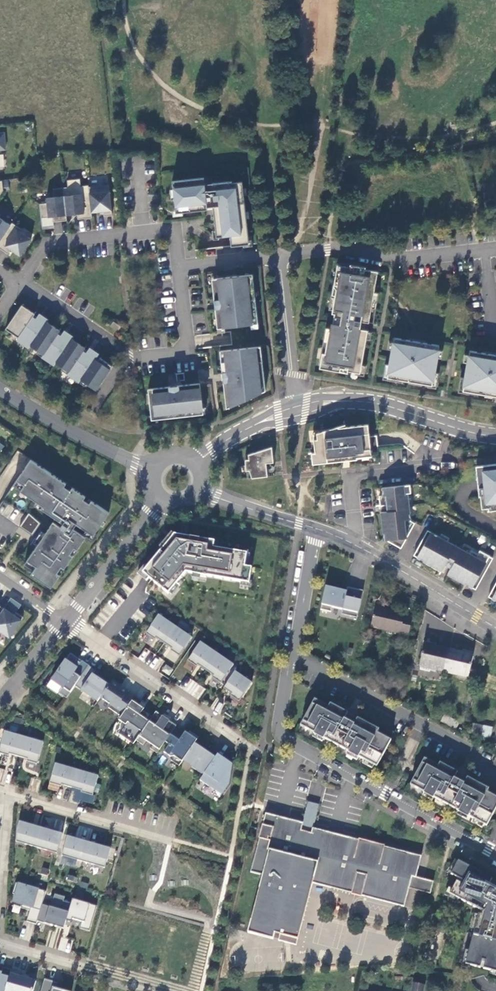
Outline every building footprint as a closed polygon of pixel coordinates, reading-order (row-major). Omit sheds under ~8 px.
[(230,236),(231,247),(241,246),(244,245),(243,242),(249,241),(246,218),(244,218),(243,212),(245,212),(243,195),(242,195),(241,189),(243,189),(242,182),(232,183),(231,181),(204,185),(204,178),(172,182),(173,190),(174,190),(175,197),(174,197),(175,212),(182,211),(182,213),(207,210),(207,207),(212,206),(215,231),(218,231),(219,237),(230,236)] [(68,188),(63,189),(66,217),(78,215),(78,220),(92,219),(91,214),(88,188),(88,186),(81,187),(80,180),(67,181),(68,188)] [(108,185),(88,188),(91,214),(103,212),(104,217),(112,217),(108,185)] [(67,222),(66,217),(63,189),(53,190),(54,198),(46,199),(47,204),(40,205),(43,229),(54,227),(54,223),(67,222)] [(11,227),(0,219),(0,242),(11,227)] [(11,227),(0,242),(0,250),(8,255),(11,251),(20,257),(31,240),(20,233),(21,231),(12,224),(11,227)] [(371,309),(378,272),(365,270),(366,267),(350,265),(350,267),(337,265),(334,286),(336,290),(333,310),(332,314),(334,314),(333,321),(340,322),(340,326),(332,325),(331,329),(331,332),(329,332),(325,354),(322,353),(319,369),(340,372),(341,369),(347,370),(347,371),(360,374),(368,331),(364,330),(365,323),(367,323),(369,308),(371,309)] [(212,285),(217,329),(258,324),(256,303),(252,303),(252,300),(255,296),(253,275),(215,279),(216,285),(212,285)] [(36,315),(22,306),(6,331),(97,391),(113,367),(101,359),(99,362),(96,360),(98,357),(91,353),(90,356),(84,352),(86,349),(66,336),(64,338),(58,335),(60,332),(41,319),(39,322),(34,318),(36,315)] [(121,327),(115,323),(112,327),(118,332),(121,327)] [(322,353),(325,354),(329,332),(331,332),(331,329),(326,329),(322,353)] [(434,373),(439,345),(394,338),(390,365),(385,364),(383,380),(402,383),(403,381),(410,382),(417,383),(417,385),(436,389),(439,373),(434,373)] [(261,347),(220,351),(221,362),(225,366),(226,372),(222,373),(226,403),(235,402),(236,405),(248,399),(248,394),(253,394),(254,396),(266,391),(264,371),(260,372),(259,367),(263,363),(261,347)] [(470,351),(465,378),(461,377),(458,393),(478,396),(478,394),(485,395),(492,396),(492,398),(495,399),(495,355),(470,351)] [(200,409),(203,408),(200,384),(148,390),(151,417),(162,415),(163,419),(186,417),(185,413),(191,412),(192,416),(201,415),(200,409)] [(318,439),(314,440),(315,453),(312,453),(313,465),(334,462),(334,457),(342,456),(342,452),(349,452),(349,456),(357,455),(372,453),(368,425),(346,427),(339,428),(339,427),(317,433),(318,439)] [(267,464),(274,463),(272,448),(249,455),(249,460),(246,460),(247,471),(250,471),(252,479),(268,477),(267,464)] [(68,483),(33,460),(15,486),(45,506),(43,509),(65,524),(63,528),(55,522),(47,534),(42,531),(33,545),(38,548),(29,561),(38,567),(33,574),(53,588),(62,575),(59,573),(64,567),(66,569),(88,537),(75,529),(78,524),(95,536),(111,513),(93,501),(92,503),(86,499),(87,497),(74,488),(72,490),(66,486),(68,483)] [(477,466),(480,488),(482,508),(490,508),(495,507),(495,464),(477,466)] [(384,539),(402,549),(415,524),(411,521),(408,493),(412,493),(411,485),(382,488),(383,496),(380,496),(381,506),(394,505),(395,511),(381,513),(383,523),(386,523),(387,530),(383,530),(384,539)] [(43,522),(31,513),(25,522),(37,531),(43,522)] [(37,531),(25,522),(22,527),(34,535),(37,531)] [(470,553),(449,541),(450,538),(442,533),(441,537),(428,530),(414,555),(428,563),(429,560),(435,563),(434,566),(443,571),(449,559),(455,562),(448,574),(457,579),(459,576),(465,579),(463,582),(476,589),(494,558),(481,551),(479,554),(472,550),(470,553)] [(164,550),(176,535),(174,532),(161,548),(164,550)] [(170,594),(188,573),(251,584),(254,568),(247,567),(249,554),(215,548),(217,542),(176,535),(164,550),(145,573),(170,594)] [(338,586),(328,584),(322,608),(333,610),(334,605),(344,608),(343,613),(359,616),(365,589),(349,585),(348,589),(342,588),(337,587),(338,586)] [(16,615),(18,612),(23,605),(14,598),(13,598),(6,608),(13,612),(16,615)] [(406,614),(376,606),(371,626),(399,633),(398,636),(407,639),(412,617),(405,615),(406,614)] [(0,617),(0,629),(12,637),(25,617),(18,612),(16,615),(13,612),(6,608),(0,617)] [(158,638),(166,643),(177,627),(161,615),(148,634),(157,640),(158,638)] [(181,657),(194,638),(177,627),(166,643),(174,649),(172,650),(181,657)] [(200,665),(208,671),(219,654),(203,642),(190,661),(199,667),(200,665)] [(420,667),(427,668),(433,645),(425,643),(420,667)] [(433,645),(427,668),(444,672),(450,649),(433,645)] [(474,655),(450,649),(444,672),(468,678),(474,655)] [(77,686),(91,666),(84,661),(83,663),(79,661),(81,659),(72,653),(67,662),(69,663),(63,671),(60,669),(53,680),(64,688),(61,693),(69,699),(77,686)] [(223,684),(236,665),(219,654),(208,671),(215,676),(214,678),(223,684)] [(169,676),(173,669),(165,664),(161,671),(169,676)] [(77,686),(100,702),(102,698),(113,683),(100,674),(98,678),(94,676),(98,671),(91,666),(77,686)] [(241,702),(254,683),(237,672),(226,689),(234,694),(232,696),(241,702)] [(182,689),(198,699),(205,688),(189,678),(182,689)] [(123,717),(136,697),(122,687),(123,685),(115,680),(102,698),(113,705),(111,708),(123,717)] [(136,697),(123,717),(121,720),(128,725),(121,734),(136,744),(138,741),(151,721),(147,718),(149,715),(144,712),(146,709),(141,706),(144,702),(136,697)] [(332,706),(318,698),(316,701),(330,709),(332,706)] [(216,700),(210,707),(217,712),(223,705),(216,700)] [(316,701),(302,728),(379,769),(393,742),(379,735),(381,732),(359,720),(359,721),(349,716),(350,715),(332,706),(330,709),(316,701)] [(441,723),(455,731),(460,722),(445,714),(441,723)] [(138,741),(145,746),(148,741),(154,746),(152,749),(160,754),(168,742),(168,741),(178,728),(179,726),(171,721),(165,731),(162,729),(165,724),(155,717),(138,741)] [(471,731),(490,736),(492,728),(473,723),(471,731)] [(196,744),(201,738),(192,732),(190,734),(188,732),(186,734),(178,728),(168,741),(168,742),(171,745),(166,753),(173,757),(173,761),(181,766),(186,760),(196,744)] [(11,756),(11,754),(20,757),(26,737),(7,732),(0,753),(11,756)] [(395,739),(381,732),(379,735),(393,742),(395,739)] [(26,737),(20,757),(29,759),(29,761),(39,764),(46,743),(26,737)] [(194,767),(206,775),(220,754),(213,750),(211,754),(196,744),(186,760),(194,766),(194,767)] [(202,780),(223,795),(230,784),(234,764),(220,754),(206,775),(202,780)] [(442,764),(428,757),(426,760),(440,768),(442,764)] [(412,787),(489,828),(495,814),(495,798),(489,794),(491,791),(469,779),(469,780),(459,775),(459,774),(442,764),(440,768),(426,760),(412,787)] [(79,770),(57,764),(52,783),(59,786),(60,784),(74,788),(79,770)] [(74,788),(88,792),(87,794),(95,796),(100,776),(79,770),(74,788)] [(315,825),(320,808),(308,806),(303,825),(304,825),(302,832),(312,835),(313,830),(314,830),(315,825)] [(416,879),(422,858),(385,848),(385,847),(360,841),(359,842),(314,830),(313,830),(312,835),(302,832),(304,825),(303,825),(266,815),(264,827),(263,826),(260,839),(251,874),(263,877),(248,935),(274,941),(276,935),(275,934),(276,930),(300,936),(313,885),(332,890),(337,870),(357,875),(352,895),(352,896),(362,898),(405,908),(409,890),(413,878),(416,879)] [(55,827),(56,819),(41,817),(40,826),(55,827)] [(38,848),(43,828),(22,822),(19,830),(18,842),(38,848)] [(43,828),(38,848),(59,854),(65,834),(43,828)] [(64,856),(85,862),(91,843),(69,836),(64,856)] [(91,843),(85,862),(107,868),(113,849),(91,843)] [(490,884),(492,879),(459,861),(452,874),(465,882),(463,884),(457,881),(450,894),(483,911),(481,914),(479,914),(466,964),(480,968),(482,961),(485,962),(483,969),(495,972),(495,888),(490,884)] [(352,895),(357,875),(337,870),(332,890),(352,895)] [(430,896),(433,884),(416,879),(413,878),(409,890),(430,896)] [(45,905),(48,892),(18,883),(15,894),(18,895),(16,903),(24,906),(24,909),(32,911),(29,922),(39,925),(40,922),(45,905)] [(66,929),(68,921),(73,904),(66,901),(67,897),(57,894),(53,907),(45,905),(40,922),(66,929)] [(73,904),(68,921),(74,923),(75,919),(84,922),(82,928),(92,931),(99,906),(75,900),(73,904)] [(300,936),(276,930),(275,934),(276,935),(281,936),(299,941),(300,936)] [(297,947),(299,941),(281,936),(279,942),(297,947)] [(61,938),(59,949),(70,951),(72,940),(61,938)] [(14,970),(5,968),(4,973),(0,972),(0,990),(8,990),(14,970)] [(8,990),(35,990),(38,981),(21,976),(22,973),(14,970),(8,990)] [(43,990),(65,990),(58,989),(59,983),(46,980),(43,990)] [(425,985),(414,983),(412,990),(424,990),(425,985)]
